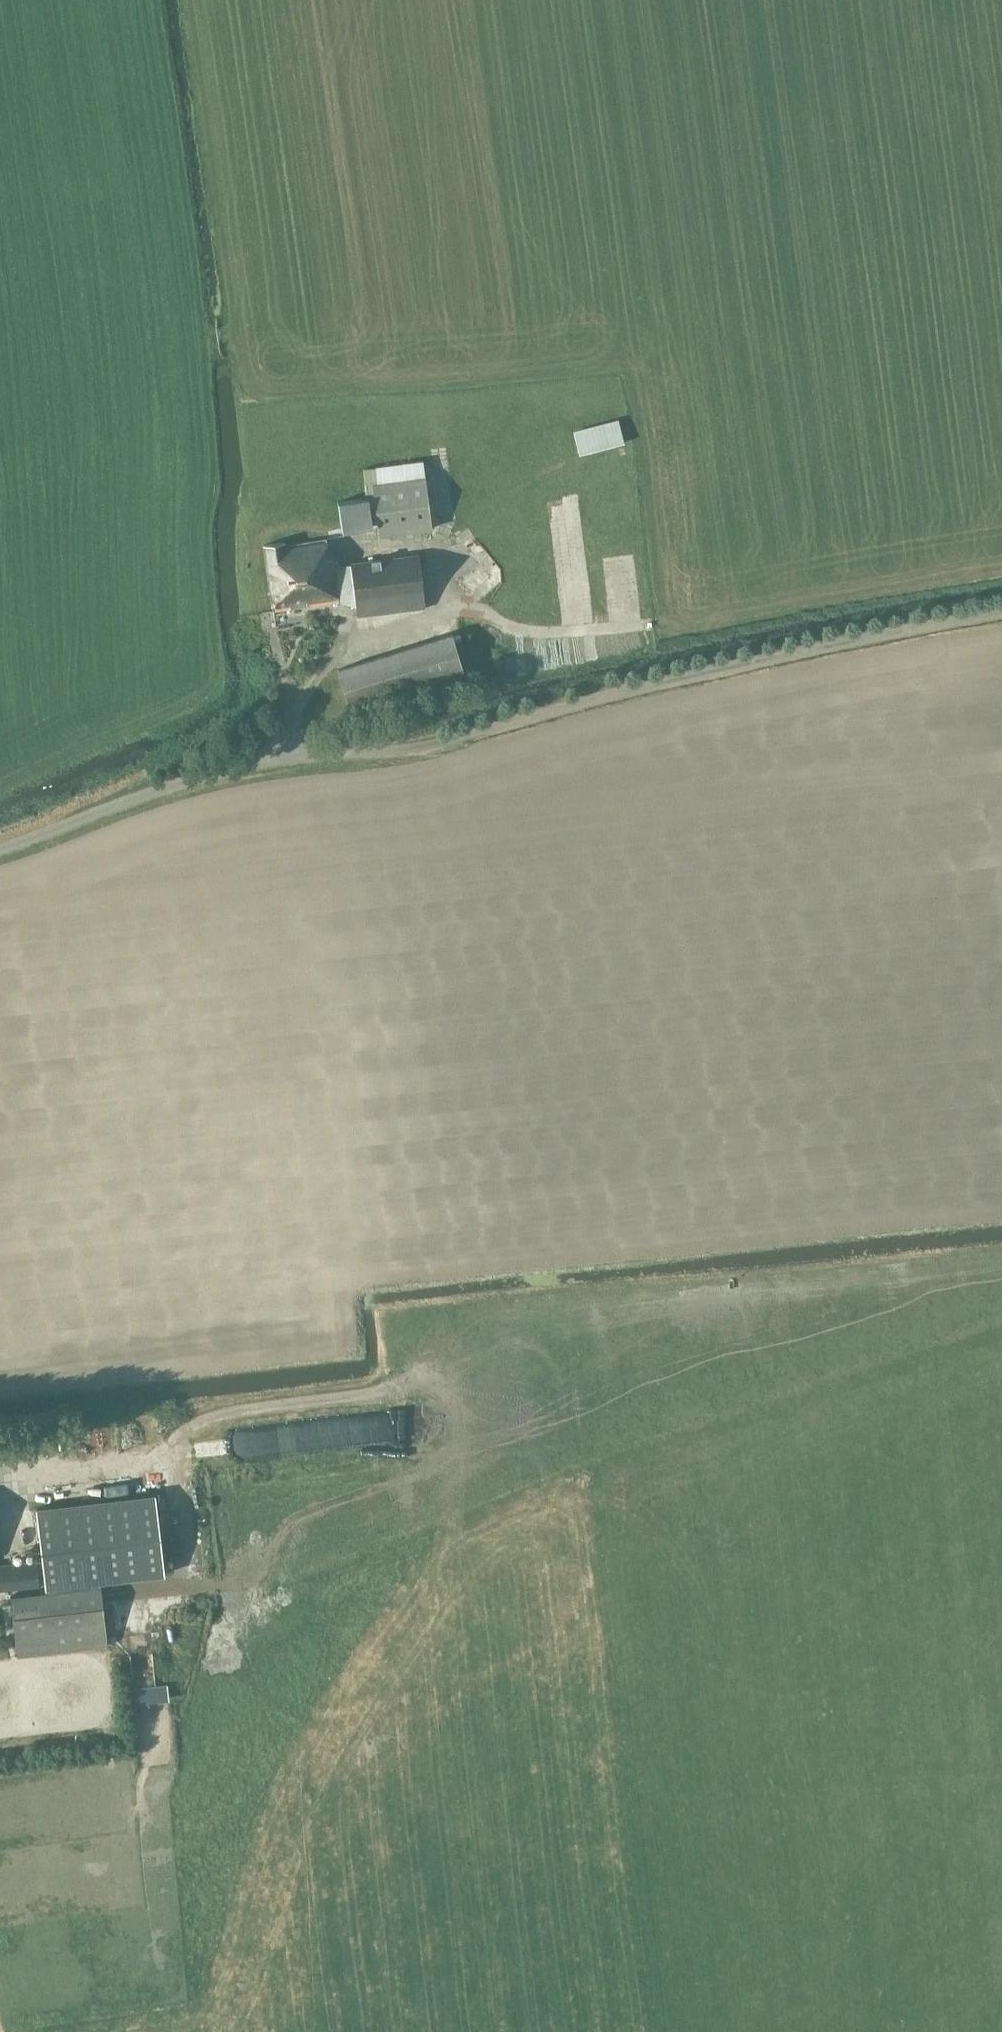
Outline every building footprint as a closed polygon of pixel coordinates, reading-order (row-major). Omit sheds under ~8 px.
[(579,455),(624,444),(618,420),(573,431),(579,455)] [(375,466),(363,468),(366,498),(370,524),(377,523),(377,524),(379,534),(431,529),(423,461),(375,466)] [(355,483),(337,483),(336,502),(355,502),(355,483)] [(335,511),(336,540),(365,539),(364,509),(335,511)] [(338,555),(334,556),(334,555),(329,556),(326,539),(286,544),(285,542),(263,545),(273,612),(339,602),(355,606),(357,617),(425,609),(419,554),(350,562),(350,563),(340,565),(338,555)] [(352,716),(467,680),(451,633),(338,669),(352,716)] [(153,1496),(36,1509),(44,1559),(47,1585),(161,1572),(153,1496)] [(40,1586),(37,1560),(0,1564),(0,1590),(40,1586)] [(16,1655),(107,1645),(100,1586),(10,1596),(16,1655)]
